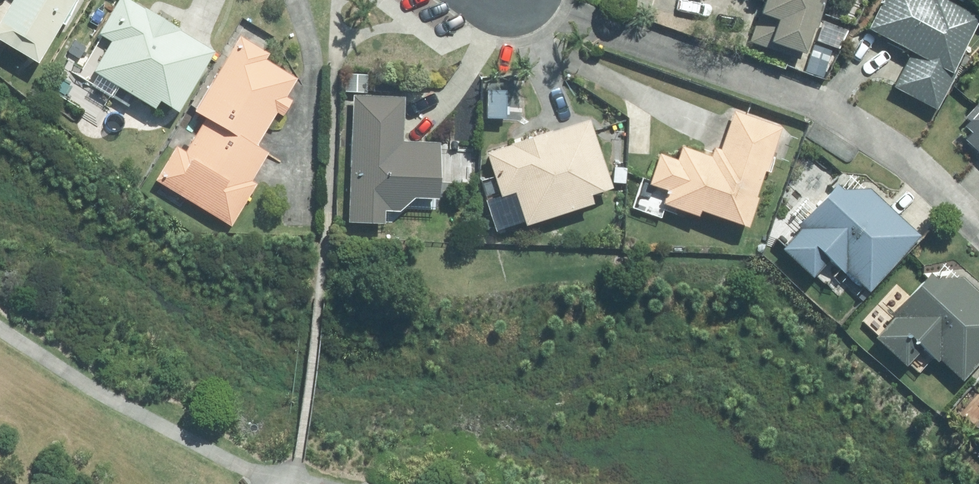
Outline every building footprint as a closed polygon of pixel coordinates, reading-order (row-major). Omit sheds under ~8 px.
[(0,23),(0,54),(34,74),(78,0),(14,0),(0,23)] [(90,76),(95,80),(87,92),(107,105),(115,94),(151,116),(156,108),(174,120),(213,58),(121,0),(96,40),(108,48),(90,76)] [(800,62),(796,74),(812,80),(818,64),(803,59),(824,0),(754,0),(753,3),(762,6),(747,46),(766,53),(767,51),(800,62)] [(910,57),(891,95),(933,116),(978,25),(927,0),(886,0),(868,36),(910,57)] [(203,124),(252,154),(274,118),(280,122),(289,106),(283,102),(295,84),(263,65),(269,56),(241,38),(193,118),(203,124)] [(354,76),(353,92),(364,92),(364,77),(354,76)] [(401,147),(403,102),(351,99),(346,227),(381,229),(382,216),(396,217),(410,205),(435,206),(438,148),(401,147)] [(963,132),(970,139),(964,145),(978,159),(978,107),(964,123),(968,127),(963,132)] [(764,178),(780,133),(732,115),(718,155),(714,153),(711,162),(682,151),(676,167),(657,160),(646,190),(665,197),(660,211),(695,223),(696,218),(745,236),(756,205),(752,204),(762,177),(764,178)] [(173,151),(153,186),(229,232),(255,189),(249,185),(263,161),(252,154),(203,124),(182,156),(173,151)] [(588,127),(485,160),(499,203),(512,199),(523,233),(590,211),(588,203),(610,196),(588,127)] [(780,256),(811,286),(827,269),(841,282),(844,278),(865,298),(918,242),(871,197),(838,197),(836,195),(816,216),(802,203),(788,218),(798,228),(795,232),(799,236),(780,256)] [(873,347),(904,373),(920,355),(936,369),(938,368),(961,388),(978,368),(978,301),(960,285),(932,284),(926,279),(891,320),(894,323),(873,347)]
